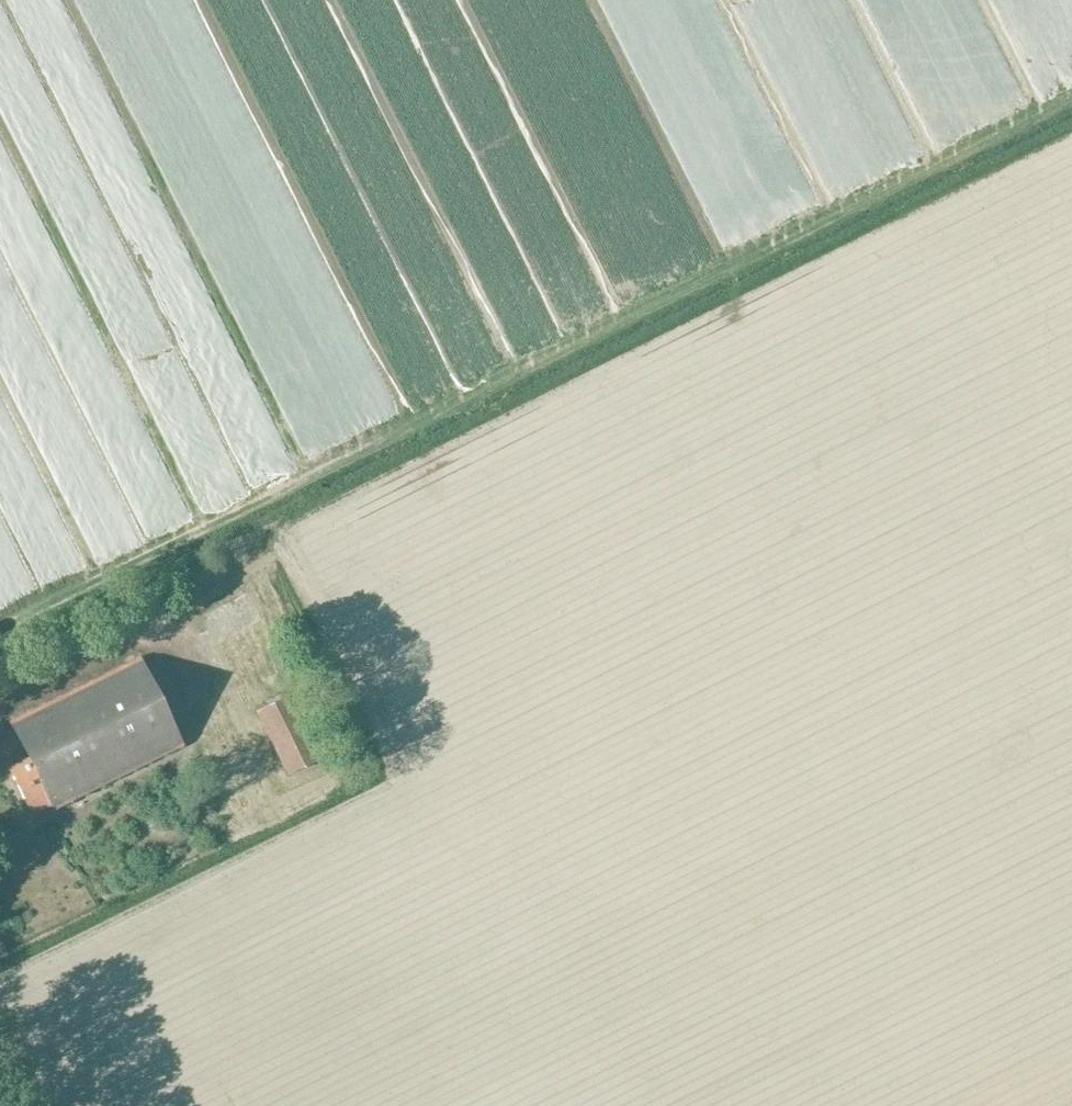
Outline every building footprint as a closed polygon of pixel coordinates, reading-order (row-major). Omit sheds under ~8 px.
[(53,810),(181,747),(141,660),(11,723),(28,759),(7,769),(30,815),(50,805),(53,810)] [(255,713),(287,776),(336,751),(305,691),(255,713)]
